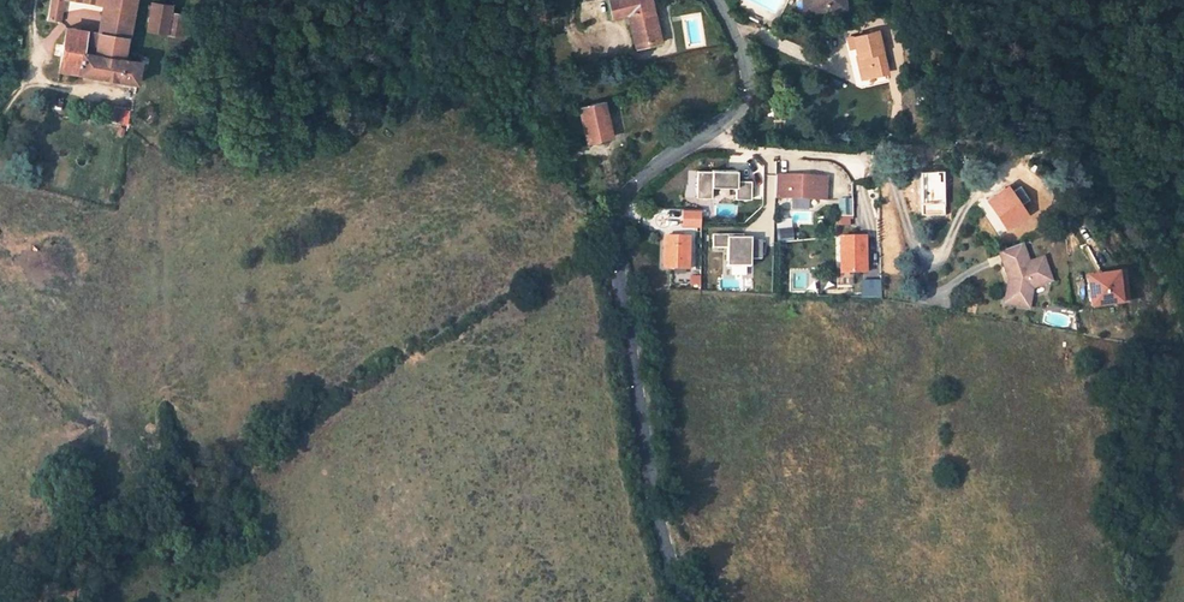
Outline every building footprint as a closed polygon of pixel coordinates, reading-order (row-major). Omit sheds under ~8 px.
[(48,18),(59,20),(62,0),(50,0),(48,18)] [(104,4),(99,34),(128,39),(134,0),(105,0),(104,4)] [(610,17),(627,13),(635,48),(660,42),(656,24),(653,25),(648,8),(652,7),(650,0),(606,0),(610,17)] [(804,14),(839,9),(838,0),(803,0),(804,14)] [(172,6),(152,3),(147,30),(167,34),(170,14),(172,6)] [(182,15),(170,14),(167,34),(179,36),(182,15)] [(75,29),(65,28),(58,71),(136,84),(139,69),(140,58),(141,55),(125,53),(128,39),(99,34),(79,30),(80,27),(75,26),(75,29)] [(889,72),(877,32),(848,41),(851,51),(856,49),(859,60),(861,59),(864,68),(865,67),(865,68),(868,79),(889,72)] [(21,34),(7,33),(6,48),(13,49),(20,49),(21,34)] [(6,48),(5,58),(12,59),(13,49),(6,48)] [(868,79),(865,68),(865,67),(864,68),(861,59),(859,60),(857,60),(864,81),(868,79)] [(603,102),(577,108),(585,142),(607,138),(603,120),(607,119),(603,102)] [(737,170),(712,170),(712,172),(697,172),(697,198),(712,198),(712,187),(736,187),(736,199),(751,200),(751,181),(737,181),(737,170)] [(776,175),(775,199),(826,200),(826,177),(776,175)] [(1019,207),(1004,187),(987,199),(1007,227),(1027,213),(1022,204),(1019,207)] [(850,198),(839,199),(840,214),(851,214),(850,198)] [(680,217),(680,208),(666,208),(666,217),(680,217)] [(1035,223),(1031,218),(1013,231),(1016,237),(1035,223)] [(791,221),(776,222),(778,241),(793,240),(791,221)] [(743,239),(743,235),(713,235),(713,249),(728,249),(728,268),(751,268),(751,260),(762,260),(762,241),(751,241),(751,239),(743,239)] [(865,253),(865,236),(839,237),(840,272),(862,271),(862,253),(865,253)] [(684,255),(684,238),(664,237),(663,268),(688,269),(688,255),(684,255)] [(1021,244),(998,252),(1005,272),(1010,270),(1013,279),(1008,281),(1006,292),(1015,294),(1013,305),(1028,307),(1032,288),(1051,281),(1042,257),(1028,263),(1021,244)] [(724,280),(725,270),(713,269),(712,285),(721,286),(722,279),(724,280)] [(1082,274),(1084,308),(1116,306),(1114,272),(1082,274)] [(817,286),(817,274),(808,274),(808,286),(817,286)] [(881,281),(861,282),(862,297),(881,297),(881,281)] [(1013,305),(1015,294),(1006,292),(1004,303),(1013,305)]
